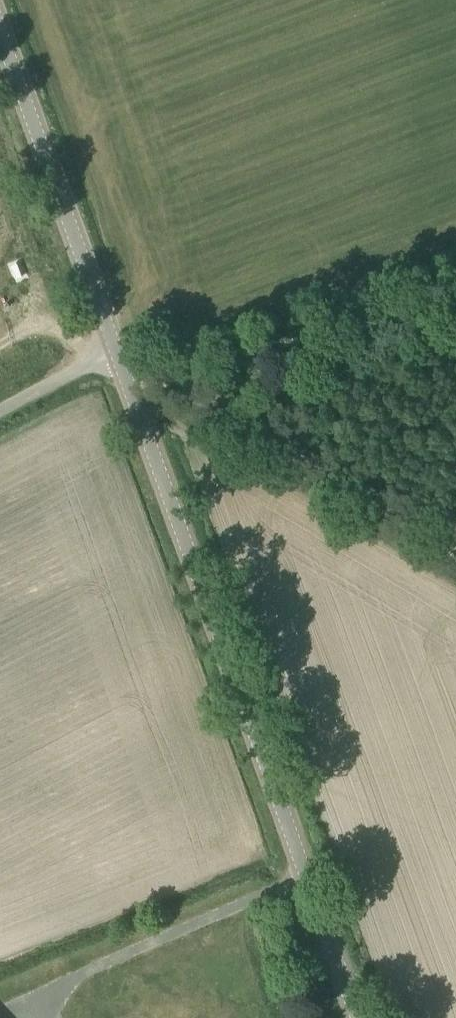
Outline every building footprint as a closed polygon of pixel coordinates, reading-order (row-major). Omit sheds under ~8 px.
[(16,286),(27,281),(19,259),(8,263),(16,286)]
